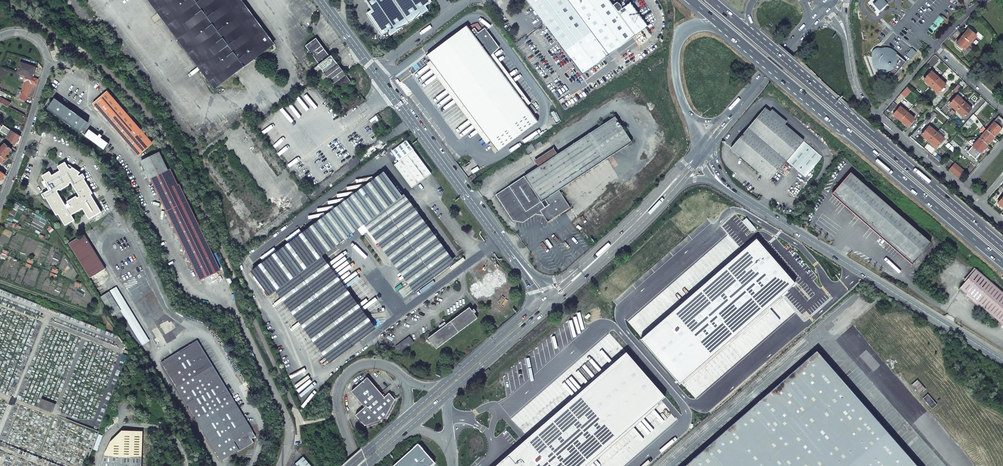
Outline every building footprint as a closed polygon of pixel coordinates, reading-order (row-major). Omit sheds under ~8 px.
[(270,48),(234,0),(154,0),(218,86),(270,48)] [(371,10),(373,13),(368,17),(381,36),(388,32),(390,36),(428,10),(425,6),(431,2),(430,0),(364,0),(371,10)] [(582,75),(648,26),(630,3),(622,9),(622,8),(621,6),(621,5),(619,3),(618,3),(617,2),(613,5),(609,0),(526,0),(534,10),(546,27),(582,75)] [(873,4),(879,11),(880,11),(887,4),(886,2),(887,1),(889,3),(892,0),(877,0),(873,4)] [(466,26),(427,56),(498,151),(538,121),(490,56),(500,49),(485,28),(474,36),(466,26)] [(968,29),(962,36),(970,43),(976,36),(968,29)] [(962,36),(956,44),(964,50),(970,43),(962,36)] [(314,68),(323,81),(327,78),(338,92),(352,83),(331,56),(330,56),(316,38),(306,46),(319,64),(314,68)] [(877,69),(890,80),(906,61),(893,50),(891,49),(887,48),(884,48),(881,49),(880,48),(878,49),(876,50),(876,49),(875,51),(873,52),(874,53),(873,54),(873,57),(874,57),(874,60),(874,64),(875,66),(877,69)] [(906,55),(911,59),(916,53),(911,48),(906,55)] [(25,76),(32,78),(35,67),(21,62),(17,73),(25,76)] [(931,72),(923,80),(930,87),(938,78),(931,72)] [(15,97),(25,102),(31,83),(36,85),(38,80),(32,78),(25,76),(23,81),(25,81),(22,90),(18,89),(15,97)] [(938,78),(930,87),(937,94),(945,85),(938,78)] [(952,91),(956,94),(961,88),(957,85),(952,91)] [(92,103),(137,155),(152,142),(107,91),(92,103)] [(939,95),(930,103),(935,107),(943,99),(939,95)] [(957,96),(949,104),(956,111),(964,102),(957,96)] [(10,109),(13,104),(0,98),(0,103),(10,109)] [(80,133),(88,122),(74,112),(75,110),(73,109),(71,110),(55,98),(47,109),(80,133)] [(964,102),(956,111),(963,117),(971,109),(964,102)] [(891,112),(897,106),(893,103),(888,109),(891,112)] [(900,107),(893,115),(900,121),(907,113),(900,107)] [(765,108),(731,148),(769,181),(786,161),(805,177),(822,157),(765,108)] [(925,112),(921,118),(924,120),(929,115),(930,113),(927,111),(926,112),(925,112)] [(907,113),(900,121),(907,127),(914,119),(907,113)] [(559,190),(577,179),(607,159),(632,142),(615,116),(496,195),(513,220),(523,223),(540,211),(548,222),(570,208),(559,190)] [(993,122),(1001,129),(1002,126),(1002,120),(998,116),(993,122)] [(993,122),(986,130),(994,137),(1001,129),(993,122)] [(929,126),(921,135),(929,141),(936,132),(929,126)] [(89,129),(85,136),(104,150),(109,144),(101,138),(102,136),(100,134),(98,136),(89,129)] [(986,130),(979,138),(987,145),(994,137),(986,130)] [(20,136),(11,131),(6,139),(9,141),(8,142),(15,146),(20,136)] [(936,132),(929,141),(936,148),(944,139),(936,132)] [(977,141),(972,146),(980,153),(987,145),(979,138),(977,141)] [(524,148),(528,154),(538,147),(537,144),(533,146),(531,143),(524,148)] [(6,160),(8,158),(6,156),(12,150),(5,144),(1,149),(0,149),(0,155),(6,160)] [(972,146),(967,152),(975,159),(980,153),(972,146)] [(432,174),(414,150),(407,155),(395,165),(412,188),(425,179),(432,174)] [(159,152),(141,161),(149,179),(153,177),(202,280),(220,271),(170,169),(168,170),(159,152)] [(83,208),(89,219),(101,212),(91,195),(93,193),(84,179),(85,178),(83,174),(80,176),(78,175),(80,172),(69,165),(67,166),(65,162),(58,167),(60,170),(52,176),(49,172),(42,176),(45,180),(42,182),(45,187),(47,186),(49,190),(42,195),(45,198),(46,197),(57,215),(58,214),(65,225),(74,220),(71,215),(83,208)] [(950,169),(960,177),(965,172),(955,164),(950,169)] [(931,242),(851,172),(834,192),(914,261),(931,242)] [(384,173),(251,271),(269,296),(279,288),(333,360),(372,331),(318,258),(361,228),(411,295),(452,265),(384,173)] [(754,227),(747,218),(743,221),(751,230),(754,227)] [(106,269),(84,234),(69,244),(90,278),(106,269)] [(756,239),(641,339),(680,383),(795,283),(756,239)] [(961,288),(1002,324),(1002,291),(977,269),(961,288)] [(477,284),(471,289),(477,297),(483,292),(485,295),(492,291),(490,288),(496,282),(498,286),(505,281),(499,272),(492,277),(490,274),(484,279),(486,281),(479,286),(477,284)] [(123,298),(117,287),(101,297),(110,311),(118,305),(116,302),(123,298)] [(142,330),(123,298),(116,302),(118,305),(136,334),(142,330)] [(469,307),(429,338),(436,349),(477,318),(474,314),(476,312),(474,309),(472,310),(469,307)] [(149,341),(142,330),(136,334),(142,345),(149,341)] [(410,335),(396,345),(400,351),(414,341),(410,335)] [(251,428),(197,341),(161,363),(217,452),(222,461),(239,450),(240,451),(254,443),(252,439),(256,436),(251,428)] [(817,351),(684,465),(917,465),(817,351)] [(495,465),(585,465),(665,397),(626,352),(495,465)] [(384,397),(367,377),(351,391),(365,407),(355,415),(365,426),(385,418),(395,400),(389,393),(384,397)] [(917,379),(911,384),(919,394),(925,388),(917,379)] [(928,394),(923,398),(932,409),(937,405),(928,394)] [(42,399),(39,407),(52,412),(55,404),(42,399)] [(143,432),(122,432),(110,441),(104,456),(102,465),(141,465),(143,432)] [(394,465),(430,465),(435,461),(418,444),(394,465)] [(303,457),(295,464),(296,465),(311,465),(303,457)]
